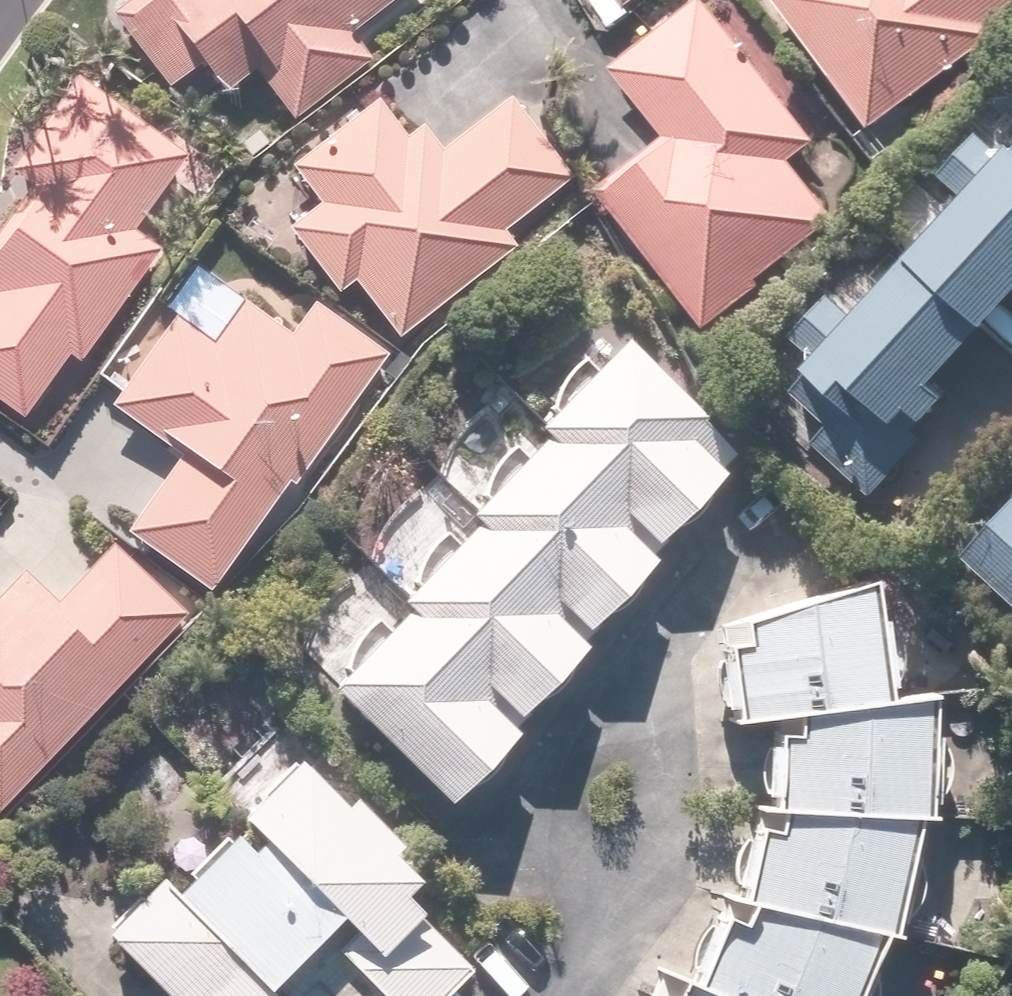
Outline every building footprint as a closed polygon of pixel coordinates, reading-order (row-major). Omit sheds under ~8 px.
[(119,17),(175,86),(206,61),(232,94),(260,71),(299,119),(376,56),(356,33),(396,0),(140,0),(119,17)] [(614,37),(665,3),(663,0),(588,0),(614,37)] [(717,0),(709,0),(617,70),(673,142),(606,194),(715,335),(770,292),(759,277),(835,218),(792,162),(823,138),(717,0)] [(874,127),(998,35),(991,25),(1011,9),(1011,0),(781,0),(874,127)] [(197,145),(159,118),(151,129),(80,79),(15,171),(37,186),(0,238),(0,399),(30,420),(74,358),(82,364),(162,250),(136,231),(197,145)] [(344,294),(358,281),(409,340),(520,244),(510,232),(578,174),(515,101),(453,154),(424,121),(411,132),(381,97),(263,200),(344,294)] [(860,316),(837,293),(793,336),(824,367),(800,391),(837,428),(820,445),(872,498),(930,440),(923,433),(959,397),(942,379),(1011,309),(1011,165),(860,316)] [(187,456),(131,532),(216,594),(394,351),(323,300),(298,335),(250,300),(224,336),(181,305),(111,401),(187,456)] [(534,418),(551,435),(665,547),(756,455),(625,326),(534,418)] [(674,556),(665,547),(551,435),(537,449),(488,402),(431,460),(439,468),(427,480),(591,640),(674,556)] [(601,650),(591,640),(427,480),(354,553),(528,724),(601,650)] [(978,553),(1011,586),(1011,517),(978,553)] [(0,586),(0,806),(1,807),(192,613),(121,543),(61,605),(21,565),(0,586)] [(533,729),(528,724),(354,553),(284,624),(462,800),(533,729)] [(745,714),(813,710),(899,700),(886,581),(760,617),(762,645),(741,646),(745,714)] [(948,695),(899,700),(813,710),(812,734),(787,733),(784,813),(798,814),(934,820),(945,820),(948,695)] [(116,927),(180,995),(453,995),(482,970),(418,901),(436,883),(407,851),(411,847),(289,716),(221,778),(256,816),(218,851),(179,809),(149,836),(179,869),(116,927)] [(912,938),(934,820),(798,814),(794,830),(773,824),(753,898),(766,901),(893,936),(912,938)] [(893,936),(766,901),(761,921),(731,913),(711,986),(736,995),(871,995),(893,936)] [(711,986),(676,973),(667,995),(736,995),(711,986)]
